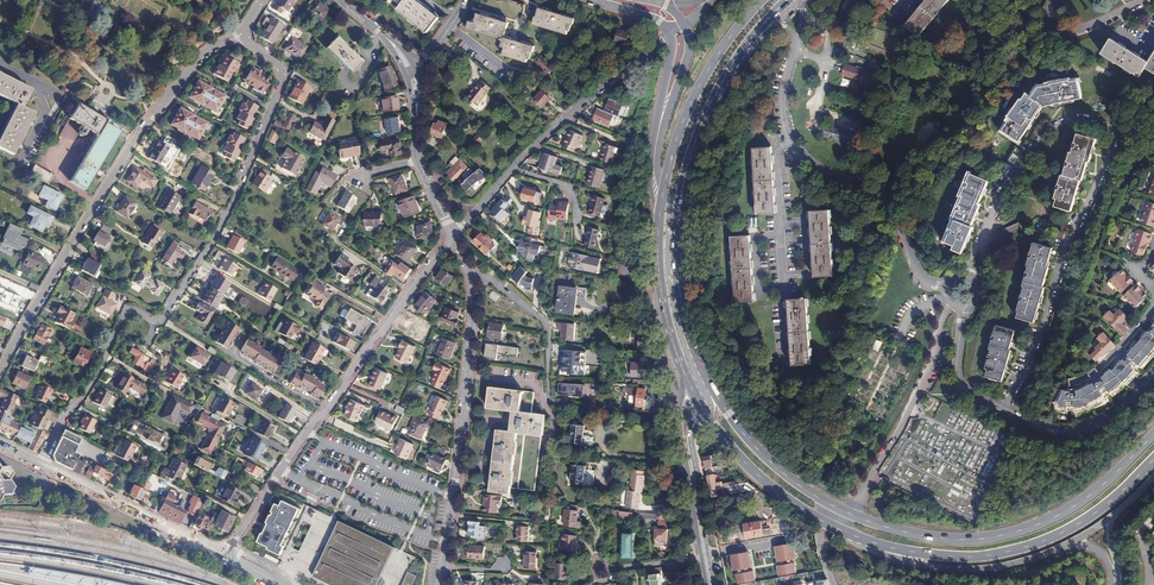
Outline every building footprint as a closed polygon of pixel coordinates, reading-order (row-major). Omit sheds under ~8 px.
[(275,4),(274,4),(272,7),(279,12),(282,8),(286,11),(293,0),(278,0),(275,4)] [(316,0),(310,0),(307,4),(311,6),(307,12),(321,22),(329,9),(316,0)] [(418,0),(404,0),(397,9),(426,32),(438,17),(418,0)] [(483,5),(522,15),(525,5),(507,0),(485,0),(483,5)] [(949,0),(927,0),(905,26),(919,37),(949,0)] [(574,17),(538,7),(536,16),(534,16),(532,24),(566,33),(568,27),(567,26),(568,21),(573,22),(574,17)] [(502,20),(471,12),(469,17),(473,19),(472,22),(463,20),(460,28),(497,38),(495,44),(499,45),(496,55),(527,63),(529,57),(527,56),(529,52),(533,53),(535,46),(498,37),(502,20)] [(284,24),(271,16),(259,35),(272,43),(284,24)] [(292,27),(286,37),(289,39),(283,48),(299,58),(307,45),(293,36),(297,30),(292,27)] [(851,39),(856,31),(849,27),(844,35),(851,39)] [(630,34),(620,30),(616,41),(627,44),(630,34)] [(360,62),(336,38),(326,48),(349,73),(360,62)] [(1101,53),(1139,77),(1145,68),(1153,73),(1153,52),(1148,61),(1111,38),(1101,53)] [(240,64),(228,57),(225,61),(223,60),(220,65),(218,64),(213,74),(226,81),(232,72),(235,73),(240,64)] [(540,59),(537,63),(545,71),(547,69),(546,68),(548,66),(540,59)] [(376,70),(377,73),(380,81),(383,89),(395,84),(387,65),(376,70)] [(881,75),(844,65),(842,75),(872,83),(871,87),(877,89),(881,75)] [(262,72),(252,67),(245,80),(249,82),(248,84),(253,87),(260,75),(262,72)] [(269,80),(260,75),(253,87),(252,89),(261,94),(269,80)] [(0,76),(0,95),(17,104),(0,139),(0,149),(12,155),(33,113),(20,106),(21,104),(22,105),(29,90),(0,76)] [(842,78),(840,85),(848,87),(850,80),(842,78)] [(1018,140),(1021,140),(1032,123),(1027,120),(1028,117),(1029,118),(1031,118),(1034,119),(1043,105),(1061,102),(1060,95),(1062,95),(1063,96),(1064,97),(1065,101),(1083,97),(1078,78),(1071,80),(1071,78),(1051,82),(1051,83),(1039,85),(1032,97),(1028,94),(1023,100),(1022,99),(1011,116),(1011,117),(1003,130),(1005,131),(1005,130),(1010,133),(1009,134),(1018,140)] [(310,88),(300,83),(295,93),(293,92),(289,99),(301,106),(310,88)] [(493,91),(483,83),(480,87),(479,86),(475,91),(477,92),(473,96),(472,96),(469,100),(479,108),(493,91)] [(197,85),(196,86),(195,86),(190,94),(189,93),(185,101),(191,105),(190,106),(206,115),(207,114),(213,117),(217,109),(216,108),(220,100),(221,98),(197,85)] [(550,98),(543,92),(535,101),(543,107),(550,98)] [(395,96),(378,99),(380,112),(396,109),(394,101),(396,101),(395,96)] [(615,116),(620,118),(625,105),(610,99),(609,102),(610,103),(609,105),(607,105),(605,112),(615,116)] [(243,102),(239,110),(241,111),(252,117),(255,112),(258,106),(249,101),(247,104),(243,102)] [(98,135),(86,154),(80,164),(70,181),(84,190),(120,131),(109,125),(111,122),(111,121),(111,120),(110,119),(109,119),(109,120),(108,120),(107,121),(97,115),(92,112),(85,108),(79,104),(76,108),(78,109),(73,117),(75,118),(73,121),(85,128),(82,132),(82,133),(82,134),(82,135),(83,135),(84,135),(85,135),(86,135),(86,134),(89,130),(98,135)] [(179,108),(175,116),(176,117),(172,125),(178,128),(177,130),(190,137),(191,136),(197,139),(201,131),(203,132),(207,124),(201,121),(202,120),(186,111),(185,112),(179,108)] [(610,128),(615,116),(605,112),(598,109),(597,112),(598,113),(597,116),(596,115),(593,121),(610,128)] [(252,117),(241,111),(237,118),(240,120),(238,124),(247,129),(249,125),(249,126),(254,118),(252,117)] [(292,122),(295,117),(290,114),(282,127),(288,130),(292,122)] [(335,120),(327,116),(322,125),(315,121),(310,130),(324,138),(335,120)] [(398,117),(385,119),(388,133),(400,131),(398,117)] [(272,126),(280,129),(282,124),(274,120),(272,126)] [(446,124),(439,122),(438,125),(435,124),(432,135),(442,138),(446,124)] [(826,126),(823,136),(856,144),(858,135),(826,126)] [(276,133),(272,131),(267,140),(271,142),(273,144),(274,141),(277,137),(275,135),(276,133)] [(584,137),(572,132),(569,139),(567,139),(563,148),(575,153),(577,149),(579,149),(584,137)] [(230,134),(226,141),(228,142),(239,149),(241,144),(242,144),(245,138),(236,133),(234,136),(230,134)] [(1082,181),(1084,173),(1079,171),(1080,167),(1084,168),(1086,168),(1087,162),(1090,162),(1092,154),(1087,153),(1088,149),(1091,150),(1093,149),(1096,139),(1079,134),(1078,138),(1076,137),(1075,142),(1073,142),(1071,146),(1073,148),(1072,153),(1071,153),(1070,157),(1069,156),(1067,160),(1065,161),(1064,165),(1065,167),(1064,171),(1066,172),(1065,175),(1063,175),(1061,179),(1060,179),(1059,183),(1056,183),(1055,188),(1057,190),(1055,195),(1057,195),(1056,199),(1056,200),(1054,206),(1071,211),(1075,199),(1068,198),(1069,195),(1074,196),(1076,195),(1080,180),(1082,181)] [(481,138),(477,135),(472,140),(476,144),(481,138)] [(164,144),(160,142),(153,154),(152,153),(149,158),(160,164),(170,148),(173,149),(176,143),(168,137),(164,144)] [(401,140),(383,142),(384,150),(392,149),(393,156),(403,155),(401,140)] [(356,141),(339,144),(340,149),(338,150),(339,157),(359,153),(356,141)] [(239,149),(228,142),(223,150),(226,152),(224,155),(234,161),(236,157),(241,150),(239,149)] [(621,149),(609,144),(603,160),(615,165),(621,149)] [(773,155),(772,147),(771,147),(752,148),(753,156),(754,166),(754,173),(755,183),(755,190),(756,200),(756,207),(757,214),(767,214),(775,213),(776,213),(776,205),(775,196),(775,188),(774,179),(774,172),(773,163),(773,155)] [(285,158),(280,167),(294,175),(301,161),(303,158),(285,148),(280,156),(285,158)] [(554,172),(558,158),(545,155),(541,169),(554,172)] [(453,182),(467,167),(459,160),(459,161),(455,157),(449,163),(450,164),(448,166),(451,169),(447,174),(450,177),(449,178),(453,182)] [(53,176),(34,166),(29,175),(49,185),(53,176)] [(215,173),(202,166),(192,183),(205,190),(215,173)] [(154,172),(145,167),(143,171),(136,167),(127,181),(138,187),(142,180),(154,187),(158,180),(151,176),(154,172)] [(605,170),(594,167),(588,185),(600,188),(605,170)] [(336,176),(322,168),(319,174),(315,172),(305,189),(314,194),(321,182),(330,187),(336,176)] [(273,174),(263,169),(261,172),(259,171),(251,184),(261,190),(269,177),(270,178),(273,174)] [(470,170),(464,176),(469,181),(464,186),(469,191),(479,180),(482,182),(488,176),(480,169),(475,174),(470,170)] [(979,214),(983,204),(981,203),(985,196),(979,193),(980,190),(985,192),(987,191),(991,181),(974,174),(973,178),(971,177),(970,181),(967,182),(965,186),(967,188),(965,192),(966,193),(965,196),(967,197),(965,201),(964,200),(962,204),(961,205),(959,205),(957,209),(959,211),(957,216),(958,217),(957,220),(958,221),(957,224),(956,223),(954,228),(951,228),(949,232),(951,235),(949,239),(951,239),(949,243),(956,246),(955,250),(964,254),(969,243),(963,241),(965,237),(968,239),(971,238),(975,227),(974,227),(977,219),(971,216),(972,212),(977,214),(979,214)] [(400,175),(390,178),(396,194),(408,189),(405,182),(404,182),(400,175)] [(456,181),(461,186),(467,181),(462,176),(456,181)] [(63,196),(43,186),(38,196),(47,201),(45,206),(55,211),(63,196)] [(293,187),(288,193),(295,198),(299,191),(293,187)] [(542,193),(526,189),(523,198),(536,201),(537,197),(541,198),(542,193)] [(180,197),(168,190),(158,206),(170,213),(180,197)] [(356,197),(345,191),(337,205),(348,211),(356,197)] [(126,218),(136,203),(125,196),(116,211),(126,218)] [(415,196),(399,201),(405,217),(418,212),(415,202),(417,201),(415,196)] [(503,224),(511,215),(505,210),(509,206),(502,199),(490,213),(503,224)] [(605,202),(595,199),(593,207),(591,206),(588,216),(600,219),(605,202)] [(405,217),(399,201),(396,203),(402,219),(405,217)] [(1153,226),(1153,202),(1150,201),(1150,202),(1148,203),(1147,206),(1148,208),(1142,222),(1153,226)] [(212,212),(197,202),(190,213),(196,217),(198,215),(207,221),(212,212)] [(560,206),(552,205),(549,220),(558,222),(558,220),(568,221),(570,204),(561,202),(560,206)] [(52,219),(31,207),(27,214),(34,218),(30,226),(41,232),(44,226),(48,228),(52,219)] [(341,215),(332,209),(330,213),(339,218),(341,215)] [(528,234),(538,236),(543,213),(528,210),(527,216),(524,216),(523,225),(530,226),(528,234)] [(832,251),(831,242),(831,235),(830,226),(830,217),(829,210),(810,211),(810,219),(811,228),(811,236),(811,245),(812,252),(812,261),(813,269),(813,277),(831,276),(833,276),(832,268),(832,260),(832,251)] [(339,218),(330,213),(329,212),(322,225),(332,231),(339,219),(339,218)] [(382,213),(364,212),(364,225),(381,226),(382,213)] [(431,220),(416,222),(417,239),(432,238),(431,220)] [(10,224),(7,231),(17,236),(21,230),(10,224)] [(104,225),(101,229),(108,234),(111,229),(104,225)] [(162,234),(151,227),(141,243),(150,248),(157,238),(159,239),(162,234)] [(601,231),(589,228),(588,235),(589,235),(586,247),(597,249),(601,231)] [(101,229),(100,229),(98,233),(97,233),(93,239),(95,241),(94,244),(105,251),(114,237),(108,234),(101,229)] [(1133,249),(1132,250),(1144,254),(1146,248),(1147,248),(1149,244),(1148,243),(1149,242),(1150,242),(1153,234),(1140,229),(1135,243),(1133,244),(1132,248),(1133,249)] [(17,236),(7,231),(1,242),(20,251),(25,241),(17,236)] [(490,256),(501,245),(499,242),(497,241),(495,238),(494,239),(489,234),(488,235),(487,237),(486,235),(483,233),(475,242),(490,256)] [(233,235),(231,239),(242,246),(244,241),(233,235)] [(750,244),(750,236),(732,237),(731,237),(731,245),(732,254),(732,262),(733,270),(733,278),(734,287),(734,295),(735,303),(754,302),(754,294),(753,286),(753,277),(752,269),(751,261),(751,251),(750,244)] [(538,245),(539,240),(526,237),(525,242),(523,241),(523,244),(520,243),(519,248),(522,248),(521,251),(522,252),(521,257),(527,258),(527,260),(531,261),(532,259),(534,260),(535,255),(537,255),(538,252),(540,253),(541,248),(539,247),(539,245),(538,245)] [(242,246),(231,239),(226,248),(237,254),(242,246)] [(418,247),(406,239),(396,254),(408,262),(418,247)] [(177,257),(182,260),(186,255),(178,250),(180,247),(174,243),(162,260),(166,263),(165,263),(168,265),(168,264),(171,266),(177,257)] [(1043,286),(1048,268),(1040,265),(1041,262),(1047,264),(1048,263),(1052,248),(1035,243),(1034,247),(1032,246),(1031,250),(1028,251),(1027,255),(1029,257),(1028,261),(1029,262),(1028,266),(1027,270),(1024,271),(1023,275),(1025,277),(1024,281),(1025,281),(1024,286),(1025,286),(1024,290),(1023,290),(1022,293),(1019,294),(1018,299),(1020,301),(1019,305),(1020,305),(1018,309),(1016,317),(1034,322),(1038,310),(1032,308),(1032,305),(1038,307),(1044,287),(1043,286)] [(226,254),(218,249),(214,256),(221,260),(219,265),(220,265),(218,268),(219,269),(231,276),(238,265),(224,258),(226,254)] [(44,260),(29,252),(23,265),(34,270),(35,268),(39,270),(44,260)] [(340,253),(337,257),(356,269),(357,267),(346,259),(347,257),(340,253)] [(517,263),(520,259),(515,253),(511,256),(517,263)] [(573,253),(572,255),(574,256),(574,258),(573,263),(571,265),(570,265),(569,268),(575,269),(576,267),(582,268),(582,270),(587,271),(588,270),(594,271),(594,273),(600,274),(601,272),(598,271),(599,270),(597,266),(596,266),(597,263),(598,264),(600,262),(601,260),(603,261),(603,259),(597,258),(597,259),(590,258),(591,256),(584,255),(584,257),(578,255),(578,254),(573,253)] [(298,269),(277,256),(271,265),(279,270),(278,271),(284,275),(285,273),(293,278),(298,269)] [(87,258),(86,257),(79,269),(92,276),(98,264),(93,261),(87,258)] [(178,267),(182,260),(177,257),(171,266),(173,268),(176,265),(178,267)] [(356,269),(337,257),(334,262),(341,267),(339,269),(351,277),(356,269)] [(411,269),(401,262),(399,265),(391,260),(384,271),(385,272),(392,276),(395,272),(405,279),(411,269)] [(521,266),(513,278),(520,283),(521,282),(525,285),(526,286),(526,288),(533,290),(535,278),(528,277),(525,275),(528,271),(521,266)] [(351,277),(339,269),(338,272),(342,274),(349,279),(351,277)] [(441,269),(435,278),(445,285),(452,275),(441,269)] [(1122,269),(1110,280),(1122,292),(1134,281),(1124,269),(1123,269),(1122,269)] [(149,277),(141,271),(134,282),(142,288),(143,285),(150,289),(149,290),(157,296),(163,286),(156,281),(154,283),(148,279),(149,277)] [(217,275),(210,288),(223,295),(231,283),(217,275)] [(326,281),(319,277),(316,275),(313,280),(310,278),(306,285),(308,286),(305,292),(315,298),(313,303),(319,306),(322,302),(323,303),(329,292),(322,289),(326,281)] [(87,283),(78,277),(72,287),(85,295),(91,285),(96,288),(98,284),(89,279),(87,283)] [(278,288),(266,280),(263,286),(259,293),(271,300),(278,288)] [(1147,293),(1137,283),(1125,295),(1136,307),(1148,297),(1148,296),(1148,295),(1148,294),(1147,293)] [(377,285),(373,291),(383,297),(387,291),(377,285)] [(562,288),(560,300),(567,300),(577,302),(578,297),(588,298),(589,290),(574,287),(574,290),(562,288)] [(0,288),(0,303),(17,310),(23,297),(0,288)] [(223,295),(210,288),(202,301),(216,309),(223,295)] [(116,294),(106,289),(96,308),(112,315),(118,304),(112,301),(116,294)] [(383,297),(373,291),(373,292),(370,290),(366,295),(368,298),(370,296),(380,303),(384,298),(383,297)] [(496,302),(500,295),(493,290),(488,296),(496,302)] [(435,299),(425,291),(414,306),(423,314),(435,299)] [(241,297),(237,303),(243,307),(247,300),(241,297)] [(811,349),(810,341),(809,332),(809,324),(808,315),(808,307),(807,298),(797,299),(787,300),(788,308),(789,316),(789,324),(789,334),(790,341),(790,350),(791,358),(791,366),(810,365),(812,365),(811,358),(811,349)] [(567,300),(560,300),(559,312),(581,314),(582,308),(576,307),(577,302),(567,300)] [(213,311),(198,302),(195,309),(203,314),(199,320),(205,324),(213,311)] [(73,314),(59,307),(56,313),(58,314),(54,322),(69,330),(72,324),(69,323),(73,314)] [(456,319),(457,316),(458,313),(446,308),(442,319),(456,325),(458,320),(456,319)] [(370,321),(350,309),(348,311),(344,309),(342,310),(340,314),(340,316),(356,326),(352,332),(360,337),(370,321)] [(1105,316),(1123,334),(1129,329),(1123,323),(1126,321),(1125,320),(1129,317),(1121,309),(1115,314),(1111,310),(1110,311),(1108,311),(1106,313),(1106,315),(1105,316)] [(295,332),(298,326),(285,318),(277,332),(287,338),(292,330),(293,331),(295,332)] [(421,324),(414,319),(406,333),(414,337),(421,324)] [(11,323),(2,320),(1,324),(9,328),(11,323)] [(228,322),(218,338),(228,344),(230,346),(232,343),(230,341),(232,338),(234,340),(239,332),(236,330),(238,328),(228,322)] [(504,325),(491,323),(489,335),(502,338),(504,325)] [(575,325),(559,323),(558,330),(562,330),(561,339),(573,341),(575,325)] [(36,332),(31,339),(41,345),(45,337),(46,337),(49,336),(51,331),(41,325),(40,325),(36,332)] [(638,352),(651,353),(650,348),(646,329),(646,326),(635,325),(634,339),(639,340),(638,352)] [(1006,366),(1011,350),(1009,350),(1010,346),(1004,344),(1005,341),(1011,342),(1015,331),(998,326),(997,329),(995,329),(994,333),(991,334),(990,339),(992,340),(990,345),(992,345),(991,349),(990,353),(987,354),(986,359),(988,360),(986,364),(988,365),(987,369),(985,376),(1002,381),(1005,370),(1004,370),(1004,369),(999,368),(1000,365),(1006,366)] [(1055,411),(1058,412),(1063,412),(1068,413),(1068,409),(1075,409),(1074,414),(1077,413),(1083,412),(1090,409),(1096,405),(1102,402),(1106,399),(1103,396),(1109,392),(1111,395),(1115,391),(1123,385),(1128,380),(1136,371),(1132,368),(1137,363),(1140,366),(1153,350),(1153,326),(1152,328),(1151,328),(1149,327),(1145,330),(1144,330),(1140,335),(1142,336),(1132,346),(1131,345),(1127,349),(1128,350),(1124,354),(1126,355),(1126,358),(1124,360),(1122,357),(1120,359),(1119,358),(1115,362),(1116,364),(1111,369),(1110,368),(1100,376),(1096,378),(1098,381),(1096,383),(1094,380),(1091,382),(1091,383),(1082,389),(1078,391),(1076,392),(1072,392),(1072,390),(1067,390),(1067,392),(1062,391),(1055,411)] [(350,350),(354,340),(328,328),(326,333),(334,336),(331,342),(350,350)] [(1097,348),(1090,354),(1096,360),(1102,354),(1103,356),(1107,352),(1108,353),(1110,351),(1109,350),(1116,344),(1104,331),(1103,332),(1102,332),(1101,332),(1099,334),(1099,335),(1099,336),(1098,337),(1102,341),(1096,347),(1097,348)] [(228,344),(218,338),(216,342),(226,348),(228,344)] [(456,343),(442,338),(435,353),(449,359),(456,343)] [(494,341),(485,339),(485,343),(486,343),(484,355),(497,360),(498,353),(518,356),(519,348),(493,344),(494,341)] [(409,354),(410,354),(414,346),(401,340),(398,346),(400,347),(395,357),(405,362),(409,354)] [(243,353),(243,354),(246,356),(247,355),(250,357),(249,358),(253,360),(256,362),(263,367),(263,366),(266,368),(266,369),(270,371),(270,370),(274,372),(279,362),(259,350),(260,349),(246,341),(240,351),(243,353)] [(303,359),(315,366),(318,361),(317,361),(320,355),(324,349),(313,342),(303,359)] [(212,355),(197,346),(190,356),(205,366),(212,355)] [(214,354),(217,350),(209,346),(207,350),(214,354)] [(78,351),(88,356),(90,352),(80,347),(78,351)] [(144,356),(132,348),(130,352),(136,356),(132,363),(137,366),(143,369),(145,365),(151,369),(156,362),(151,360),(149,364),(147,363),(142,359),(144,356)] [(585,351),(564,350),(563,362),(564,362),(563,370),(566,370),(565,373),(584,374),(585,351)] [(84,364),(88,356),(78,351),(73,360),(81,365),(82,363),(84,364)] [(23,367),(21,370),(29,374),(30,370),(32,371),(37,361),(26,355),(20,366),(23,367)] [(40,355),(38,358),(47,363),(48,359),(40,355)] [(47,363),(38,358),(37,361),(32,371),(35,373),(40,363),(45,366),(47,363)] [(223,359),(221,362),(233,370),(236,367),(223,359)] [(233,370),(221,362),(220,361),(213,372),(227,382),(235,371),(233,370)] [(644,363),(633,362),(632,376),(643,377),(644,363)] [(451,369),(436,363),(434,369),(437,370),(432,380),(433,381),(431,385),(440,389),(442,385),(443,385),(445,381),(446,381),(451,369)] [(373,367),(370,374),(372,374),(370,378),(367,384),(378,388),(385,373),(373,367)] [(184,375),(171,368),(166,376),(168,377),(166,381),(176,387),(184,375)] [(29,374),(21,370),(20,373),(17,371),(12,382),(23,388),(29,377),(27,376),(29,374)] [(289,383),(292,385),(293,385),(296,386),(298,384),(301,385),(299,387),(307,392),(308,390),(311,392),(309,395),(313,397),(314,394),(317,396),(323,386),(316,382),(317,381),(304,373),(302,376),(295,372),(294,374),(290,372),(285,380),(289,382),(289,383)] [(146,386),(124,375),(117,387),(126,393),(129,387),(142,394),(146,386)] [(261,389),(251,383),(245,393),(254,400),(261,389)] [(583,385),(559,383),(558,395),(574,396),(574,397),(582,398),(583,385)] [(52,390),(41,384),(35,398),(44,403),(49,394),(50,394),(52,390)] [(500,430),(492,491),(510,494),(511,488),(518,433),(542,435),(544,415),(532,413),(534,392),(491,387),(489,408),(513,411),(511,431),(500,430)] [(1,389),(0,390),(0,397),(5,400),(0,411),(0,412),(5,414),(10,416),(11,417),(16,405),(15,405),(18,397),(1,389)] [(111,395),(100,389),(93,402),(104,408),(111,395)] [(645,406),(647,391),(639,390),(629,389),(628,396),(636,397),(635,404),(637,405),(645,406)] [(194,406),(173,394),(161,416),(172,423),(180,408),(190,413),(194,406)] [(928,395),(916,404),(922,412),(934,403),(928,395)] [(444,407),(446,408),(449,402),(438,396),(437,397),(433,396),(429,404),(433,406),(431,411),(432,412),(430,416),(439,419),(443,411),(444,407)] [(216,411),(214,414),(223,420),(225,416),(227,416),(229,413),(231,409),(232,410),(235,404),(222,397),(215,410),(216,411)] [(350,399),(348,405),(349,405),(347,409),(346,410),(348,411),(346,416),(357,421),(364,406),(350,399)] [(286,404),(278,418),(287,423),(296,410),(286,404)] [(400,406),(399,406),(396,411),(404,414),(406,409),(400,406)] [(54,423),(57,416),(40,408),(37,415),(35,415),(30,425),(41,430),(46,419),(54,423)] [(398,420),(387,414),(386,416),(381,413),(376,423),(392,431),(398,420)] [(14,436),(18,428),(12,425),(11,422),(8,421),(10,416),(5,414),(0,424),(0,429),(14,436)] [(96,421),(85,415),(82,419),(84,420),(82,423),(80,428),(90,433),(96,421)] [(221,427),(222,425),(208,418),(203,426),(207,428),(207,430),(208,432),(209,433),(207,436),(216,441),(223,428),(221,427)] [(435,426),(437,423),(430,420),(428,423),(416,418),(409,433),(423,439),(430,424),(435,426)] [(336,419),(334,426),(352,432),(354,425),(336,419)] [(275,428),(263,421),(257,433),(268,439),(275,428)] [(161,434),(139,423),(134,432),(139,434),(141,431),(148,434),(146,438),(145,439),(151,442),(152,441),(156,443),(161,434)] [(585,425),(573,424),(572,428),(571,428),(571,434),(572,434),(571,441),(580,442),(579,446),(593,447),(594,431),(584,430),(585,425)] [(14,436),(30,444),(34,435),(18,428),(14,436)] [(29,449),(35,452),(42,436),(47,437),(49,433),(43,431),(37,428),(35,433),(34,435),(30,444),(28,448),(29,449)] [(81,436),(65,428),(51,456),(53,457),(54,459),(53,462),(71,470),(77,456),(78,454),(74,452),(81,436)] [(535,491),(542,435),(518,433),(511,488),(535,491)] [(255,461),(265,444),(251,437),(242,454),(255,461)] [(415,444),(401,438),(400,442),(400,444),(395,453),(408,459),(412,450),(414,449),(413,448),(415,444)] [(124,439),(116,455),(126,460),(130,454),(132,451),(133,451),(136,446),(124,439)] [(446,459),(433,453),(428,465),(437,469),(438,467),(442,469),(446,459)] [(704,458),(706,469),(710,468),(713,468),(712,463),(717,462),(715,456),(704,458)] [(196,458),(192,464),(206,472),(223,480),(227,472),(218,468),(214,472),(208,469),(210,465),(196,458)] [(72,471),(88,479),(91,473),(95,465),(90,462),(89,465),(85,463),(81,461),(78,459),(72,471)] [(161,474),(160,478),(167,481),(169,478),(172,480),(178,483),(186,466),(173,460),(165,476),(161,474)] [(262,470),(247,463),(243,470),(258,478),(260,473),(262,470)] [(0,464),(0,466),(0,477),(1,479),(9,478),(13,471),(9,464),(0,464)] [(585,470),(586,464),(573,464),(573,471),(571,471),(571,476),(572,476),(572,481),(581,482),(580,486),(594,487),(595,470),(585,470)] [(95,465),(91,473),(92,474),(92,475),(97,477),(98,476),(109,481),(113,473),(95,465)] [(643,492),(644,492),(646,475),(644,475),(645,471),(634,469),(631,491),(643,492)] [(707,479),(710,490),(723,488),(722,483),(722,482),(716,483),(714,475),(707,477),(707,479)] [(9,478),(1,479),(0,481),(0,491),(2,493),(11,493),(14,486),(9,478)] [(149,491),(152,484),(145,481),(142,487),(149,491)] [(752,497),(764,506),(775,504),(764,497),(757,491),(750,485),(747,483),(736,485),(743,491),(752,497)] [(148,491),(140,487),(134,484),(129,494),(143,501),(148,491)] [(238,492),(226,486),(220,498),(233,505),(236,499),(235,499),(238,492)] [(632,512),(638,512),(638,509),(640,509),(643,492),(631,491),(630,490),(628,508),(629,508),(628,511),(630,511),(632,512)] [(161,505),(157,512),(179,523),(185,511),(171,504),(175,497),(167,493),(164,499),(161,505)] [(486,506),(485,512),(487,512),(498,513),(498,508),(497,508),(498,503),(502,504),(503,496),(485,494),(484,500),(487,500),(486,506)] [(197,510),(202,500),(198,498),(193,495),(189,502),(191,503),(188,508),(188,512),(194,515),(195,515),(195,513),(197,510)] [(300,509),(276,496),(251,544),(275,555),(300,509)] [(580,511),(566,509),(565,514),(567,514),(566,524),(582,527),(582,521),(579,521),(580,511)] [(192,524),(206,531),(212,520),(206,517),(203,515),(204,513),(199,511),(198,514),(197,514),(196,515),(195,515),(194,515),(191,521),(193,522),(192,524)] [(233,519),(219,512),(213,526),(226,532),(233,519)] [(793,531),(800,520),(797,519),(787,512),(783,519),(791,525),(789,528),(793,531)] [(340,521),(314,574),(335,584),(376,584),(396,548),(340,521)] [(481,522),(470,521),(469,526),(472,526),(471,529),(469,529),(468,535),(474,535),(474,538),(485,539),(486,533),(487,533),(488,527),(481,526),(481,522)] [(531,522),(519,521),(517,541),(529,542),(531,525),(531,522)] [(747,540),(771,536),(770,530),(763,532),(762,529),(768,528),(767,521),(761,522),(744,524),(745,529),(742,529),(743,534),(745,534),(747,540)] [(657,528),(656,545),(668,545),(669,528),(657,528)] [(576,550),(578,535),(565,533),(564,540),(565,540),(564,549),(576,550)] [(620,538),(620,545),(622,545),(622,550),(622,557),(634,558),(636,557),(636,553),(634,551),(632,551),(632,546),(633,540),(634,540),(635,533),(624,533),(623,538),(620,538)] [(485,547),(469,546),(468,558),(484,559),(485,547)] [(811,561),(819,560),(819,559),(818,549),(809,550),(811,561)] [(737,583),(755,580),(750,551),(730,554),(733,571),(735,570),(737,583)] [(538,552),(526,552),(525,568),(537,569),(538,552)] [(784,559),(785,566),(786,566),(807,562),(806,558),(800,559),(799,556),(784,559)] [(568,563),(555,563),(555,573),(560,573),(560,579),(568,579),(568,563)] [(29,568),(27,577),(67,584),(121,584),(101,581),(29,568)] [(409,572),(403,584),(413,584),(418,576),(409,572)] [(650,575),(652,584),(660,584),(660,579),(662,579),(661,574),(650,575)]
